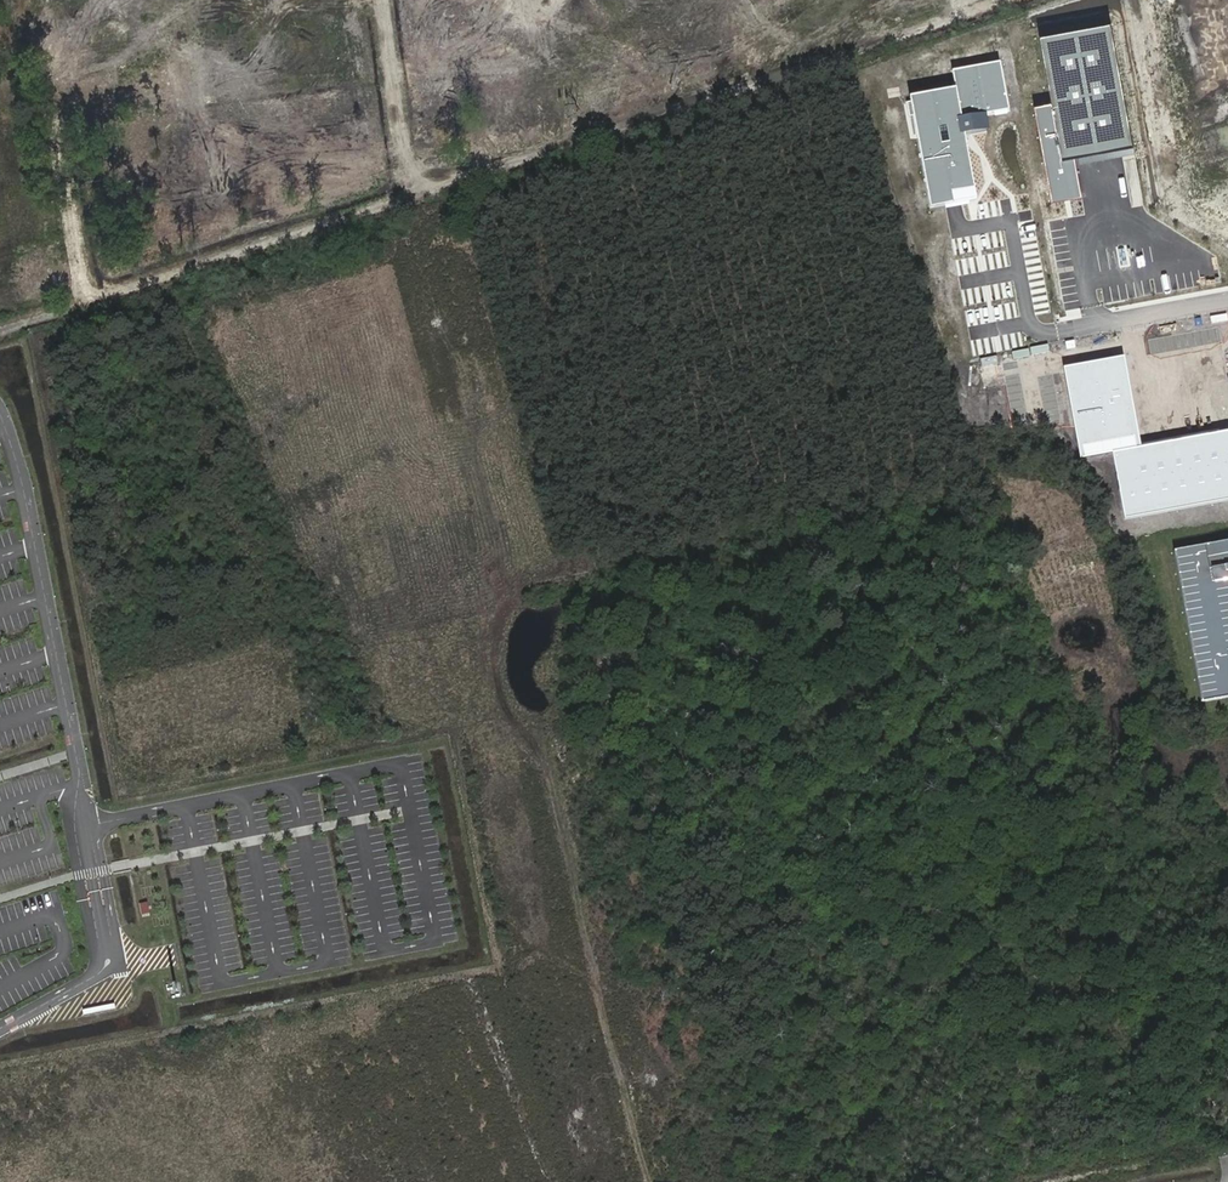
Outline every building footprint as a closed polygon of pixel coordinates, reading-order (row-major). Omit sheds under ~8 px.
[(1109,24),(1042,35),(1053,102),(1034,105),(1049,192),(1083,187),(1078,157),(1131,148),(1109,24)] [(1000,65),(955,73),(958,89),(913,97),(930,200),(949,197),(976,193),(964,116),(1007,109),(1000,65)] [(1064,368),(1081,459),(1113,453),(1125,520),(1227,501),(1227,431),(1141,447),(1125,357),(1064,368)] [(1178,552),(1207,708),(1227,704),(1227,543),(1178,552)] [(116,1010),(115,1005),(83,1011),(84,1017),(116,1010)]
